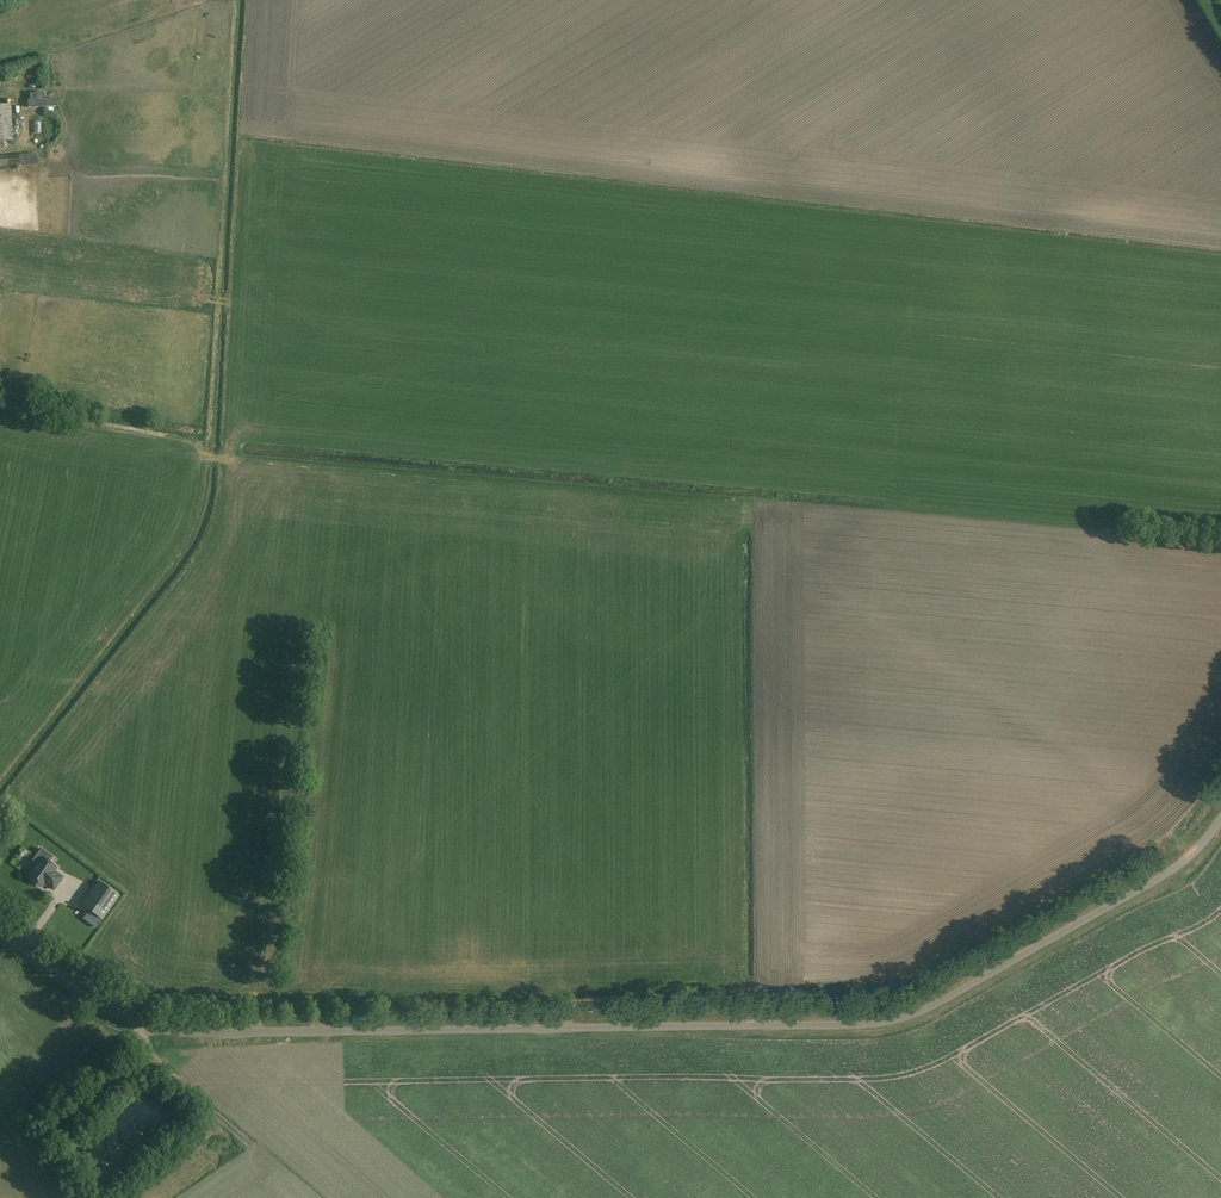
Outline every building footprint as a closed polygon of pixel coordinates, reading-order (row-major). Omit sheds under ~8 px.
[(39,74),(22,79),(24,86),(40,81),(39,74)] [(10,105),(0,105),(0,148),(2,147),(2,141),(11,140),(10,105)] [(36,154),(21,155),(21,165),(37,165),(36,154)] [(21,165),(21,155),(0,156),(0,166),(21,165)] [(53,857),(40,848),(32,860),(37,864),(27,877),(42,888),(44,884),(53,891),(62,878),(53,872),(56,868),(48,863),(53,857)] [(82,898),(87,901),(102,881),(98,878),(82,898)] [(119,897),(106,887),(89,911),(102,920),(119,897)] [(92,1093),(96,1098),(104,1091),(100,1086),(92,1093)]
